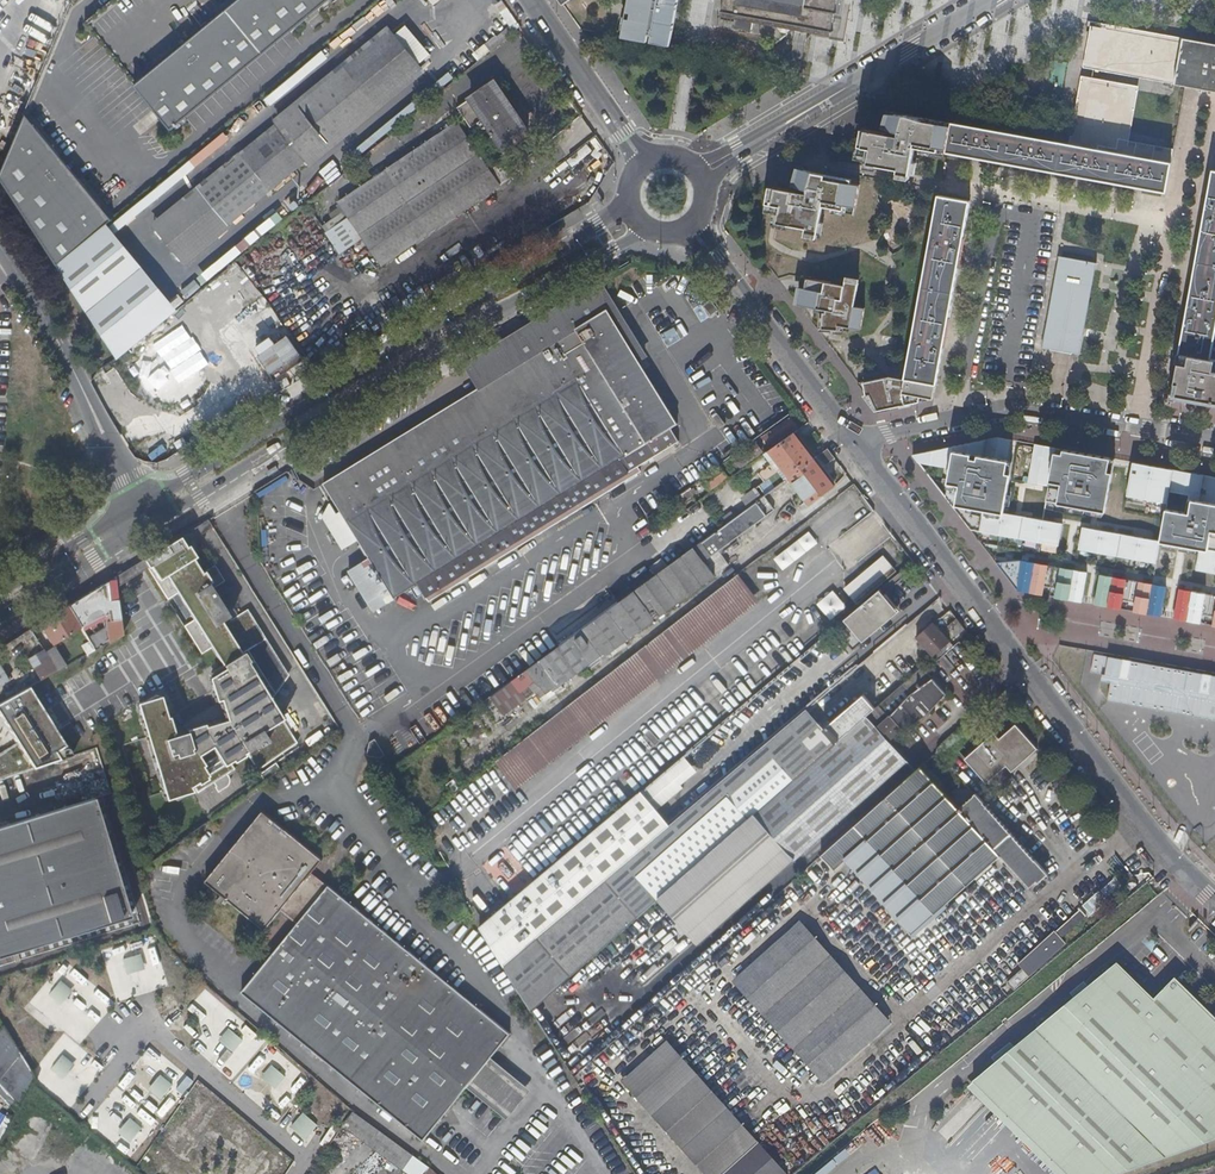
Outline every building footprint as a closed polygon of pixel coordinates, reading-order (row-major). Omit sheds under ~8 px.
[(129,87),(165,136),(185,120),(182,116),(286,30),(289,34),(331,0),(115,0),(84,26),(129,87)] [(670,46),(679,0),(622,0),(622,4),(633,6),(631,19),(622,17),(619,30),(628,32),(627,37),(670,46)] [(723,11),(741,15),(737,32),(752,34),(755,17),(832,31),(838,0),(725,0),(723,11)] [(1111,25),(1094,22),(1093,27),(1110,31),(1111,25)] [(1184,38),(1111,25),(1110,31),(1183,44),(1184,38)] [(505,41),(515,33),(511,27),(501,36),(505,41)] [(1086,64),(1213,88),(1213,93),(1214,93),(1214,50),(1183,44),(1110,31),(1093,27),(1086,64)] [(420,68),(416,62),(421,57),(418,54),(403,34),(397,39),(392,33),(300,109),(243,156),(156,228),(178,256),(184,263),(272,191),(329,144),(420,68)] [(297,74),(270,98),(276,105),(303,80),(297,74)] [(505,144),(529,127),(494,78),(458,103),(471,123),(479,118),(488,131),(492,128),(493,130),(495,129),(505,144)] [(953,122),(948,152),(1074,175),(1139,187),(1167,191),(1174,154),(1119,143),(1129,90),(1092,84),(1081,146),(1072,145),(953,122)] [(0,174),(0,176),(56,262),(106,220),(111,216),(26,113),(0,174)] [(948,152),(953,122),(907,115),(892,115),(888,130),(890,130),(889,135),(863,131),(859,156),(871,158),(870,165),(900,169),(900,173),(912,175),(916,147),(948,152)] [(342,213),(358,236),(379,267),(508,180),(500,170),(490,177),(487,172),(482,165),(475,155),(474,153),(479,150),(469,134),(463,138),(453,123),(336,204),(342,213)] [(479,152),(475,155),(482,165),(486,162),(479,152)] [(490,177),(500,170),(497,165),(487,172),(490,177)] [(852,208),(856,186),(847,185),(848,181),(810,175),(796,170),(791,188),(792,189),(791,193),(779,191),(775,217),(774,225),(777,226),(802,230),(802,234),(814,236),(819,208),(840,211),(841,207),(852,208)] [(1181,352),(1211,357),(1214,335),(1214,171),(1208,208),(1181,352)] [(769,216),(774,190),(765,189),(760,215),(769,216)] [(769,216),(775,217),(779,191),(774,190),(769,216)] [(908,361),(905,379),(937,384),(970,202),(940,196),(938,207),(936,212),(908,361)] [(289,210),(293,216),(300,210),(296,205),(289,210)] [(275,219),(284,217),(282,206),(273,208),(275,219)] [(330,231),(325,224),(319,228),(335,251),(358,236),(342,213),(338,215),(343,223),(330,231)] [(338,215),(325,224),(330,231),(343,223),(338,215)] [(106,220),(56,262),(118,356),(178,307),(106,220)] [(1056,256),(1056,258),(1058,258),(1046,328),(1044,327),(1040,347),(1048,349),(1048,350),(1070,354),(1070,352),(1080,354),(1083,335),(1082,335),(1084,329),(1094,271),(1095,263),(1096,264),(1096,263),(1092,262),(1092,261),(1062,256),(1062,257),(1056,256)] [(239,291),(251,281),(238,265),(226,275),(239,291)] [(852,307),(857,284),(844,282),(843,286),(800,278),(796,306),(819,310),(822,310),(820,330),(829,330),(837,331),(837,327),(859,330),(863,309),(852,307)] [(198,280),(183,290),(187,297),(202,287),(198,280)] [(327,518),(345,547),(382,607),(406,592),(417,610),(641,473),(638,468),(643,465),(645,466),(648,464),(648,462),(679,442),(671,429),(678,425),(654,386),(649,389),(634,363),(638,360),(644,356),(600,284),(428,389),(441,410),(310,491),(327,518)] [(701,319),(716,309),(708,298),(694,309),(701,319)] [(671,322),(657,330),(667,347),(680,339),(671,322)] [(187,346),(163,356),(157,342),(130,354),(153,410),(205,388),(187,346)] [(1181,352),(1173,395),(1204,401),(1205,398),(1214,400),(1214,403),(1214,358),(1211,357),(1181,352)] [(649,389),(654,386),(638,360),(634,363),(649,389)] [(937,384),(905,379),(889,376),(857,383),(879,410),(934,398),(937,384)] [(762,437),(770,448),(779,441),(777,438),(786,431),(788,434),(797,428),(792,421),(790,417),(762,437)] [(777,438),(779,441),(788,434),(786,431),(777,438)] [(763,497),(765,496),(791,477),(815,459),(795,434),(772,451),(779,461),(749,484),(753,490),(740,500),(747,509),(763,497)] [(1059,545),(1063,523),(1002,513),(1014,440),(998,437),(914,455),(919,462),(951,468),(949,483),(960,485),(956,511),(971,530),(1059,545)] [(755,442),(731,459),(734,463),(737,461),(742,467),(762,453),(755,442)] [(1108,471),(1111,458),(1035,444),(1028,483),(1061,489),(1058,503),(1106,512),(1113,472),(1108,471)] [(836,460),(828,449),(815,459),(791,477),(812,506),(835,488),(822,470),(836,460)] [(1133,462),(1126,502),(1166,509),(1160,541),(1083,527),(1079,549),(1156,563),(1160,541),(1201,549),(1197,570),(1214,574),(1214,477),(1133,462)] [(727,478),(720,468),(701,481),(708,491),(727,478)] [(661,572),(490,698),(504,718),(527,701),(534,711),(563,690),(559,686),(587,666),(592,673),(628,648),(625,643),(727,567),(718,552),(775,510),(765,496),(763,497),(747,509),(717,531),(661,572)] [(656,529),(676,514),(669,505),(649,519),(656,529)] [(808,535),(773,561),(782,573),(817,547),(808,535)] [(179,539),(143,562),(167,601),(177,595),(192,618),(194,617),(196,619),(184,627),(201,655),(211,649),(224,670),(213,677),(221,725),(190,734),(190,732),(180,734),(181,737),(167,741),(157,707),(133,714),(159,802),(174,792),(176,796),(183,791),(179,786),(182,784),(191,797),(207,787),(213,796),(225,788),(227,786),(228,784),(230,779),(229,776),(227,773),(235,768),(230,761),(247,751),(259,769),(299,744),(282,718),(264,690),(285,677),(247,617),(234,626),(209,586),(213,584),(208,575),(204,578),(179,539)] [(890,548),(852,580),(865,595),(902,562),(890,548)] [(1045,586),(1057,589),(1055,597),(1082,602),(1088,572),(1022,560),(995,563),(1018,590),(1043,595),(1045,586)] [(124,574),(115,579),(116,590),(129,582),(124,574)] [(738,574),(496,762),(516,788),(759,600),(738,574)] [(1161,616),(1166,586),(1100,574),(1095,604),(1122,609),(1123,601),(1135,603),(1134,611),(1161,616)] [(116,590),(115,579),(108,581),(115,639),(121,636),(122,635),(116,590)] [(115,639),(108,581),(101,586),(103,614),(107,613),(108,620),(105,621),(108,643),(115,639)] [(857,617),(846,626),(860,642),(899,609),(886,593),(890,590),(885,584),(853,611),(857,617)] [(103,614),(101,586),(67,606),(80,628),(104,614),(103,614)] [(1202,615),(1214,617),(1212,625),(1214,626),(1214,595),(1179,589),(1174,618),(1200,623),(1202,615)] [(80,628),(67,606),(39,624),(52,644),(52,645),(80,628)] [(957,637),(965,629),(957,618),(947,626),(957,637)] [(917,637),(934,657),(950,642),(933,623),(917,637)] [(86,655),(94,651),(89,643),(81,647),(82,648),(86,655)] [(43,651),(56,672),(65,667),(52,645),(52,644),(43,650),(43,651)] [(67,656),(72,663),(86,655),(82,648),(67,656)] [(27,661),(39,681),(56,672),(43,651),(27,661)] [(8,682),(0,668),(0,687),(8,682)] [(789,855),(901,757),(889,744),(945,695),(921,668),(875,709),(835,744),(805,771),(793,781),(755,816),(789,855)] [(65,750),(64,749),(70,746),(39,685),(0,705),(0,714),(17,747),(0,755),(0,783),(65,750)] [(1009,688),(997,699),(1004,708),(1016,698),(1009,688)] [(863,694),(822,729),(835,744),(875,709),(863,694)] [(677,818),(606,878),(641,916),(658,901),(755,816),(793,781),(777,762),(788,753),(805,771),(835,744),(822,729),(805,710),(677,818)] [(993,736),(964,760),(985,787),(1015,763),(1018,768),(1035,754),(1015,728),(998,742),(993,736)] [(777,762),(793,781),(805,771),(788,753),(777,762)] [(905,762),(901,757),(789,855),(793,859),(905,762)] [(678,759),(648,784),(663,802),(693,777),(678,759)] [(261,773),(266,781),(274,776),(269,768),(261,773)] [(911,890),(931,912),(934,916),(1000,857),(1028,888),(1036,881),(1038,884),(1039,882),(1038,882),(1045,876),(1046,877),(1048,875),(976,793),(974,795),(963,783),(948,797),(922,768),(822,857),(834,871),(869,842),(911,890)] [(508,902),(480,925),(503,965),(606,878),(677,818),(663,802),(648,784),(532,882),(508,902)] [(0,819),(0,953),(129,911),(90,790),(0,819)] [(512,1034),(331,884),(330,885),(315,872),(325,858),(266,809),(207,878),(267,929),(284,911),(299,925),(243,991),(423,1141),(468,1087),(505,1119),(530,1090),(492,1057),(512,1034)] [(658,901),(693,940),(789,855),(755,816),(658,901)] [(789,855),(693,940),(696,944),(793,859),(789,855)] [(606,878),(503,965),(532,1012),(641,916),(606,878)] [(1115,880),(1101,892),(1106,899),(1121,887),(1115,880)] [(918,923),(931,912),(911,890),(899,902),(918,923)] [(1021,970),(1007,983),(1014,992),(1066,945),(1060,939),(1085,918),(1078,909),(1076,911),(1077,912),(1070,919),(1071,920),(1055,933),(1054,932),(1017,965),(1021,970)] [(799,925),(733,983),(823,1084),(889,1025),(799,925)] [(141,953),(123,957),(127,974),(145,969),(141,953)] [(1054,1173),(1111,1173),(1214,1135),(1214,1009),(1189,984),(1166,984),(1156,994),(1116,955),(972,1074),(1054,1173)] [(62,979),(48,994),(60,1005),(74,990),(62,979)] [(189,1010),(203,1021),(215,1008),(201,996),(189,1010)] [(16,1112),(33,1081),(2,1027),(0,1029),(0,1095),(16,1112)] [(231,1028),(220,1040),(234,1052),(245,1041),(231,1028)] [(703,1173),(782,1173),(667,1043),(623,1084),(703,1173)] [(63,1053),(50,1068),(63,1079),(76,1064),(63,1053)] [(273,1065),(262,1077),(277,1089),(287,1077),(273,1065)] [(161,1074),(149,1089),(162,1099),(174,1084),(161,1074)] [(47,1081),(42,1088),(71,1105),(79,1092),(72,1087),(67,1094),(47,1081)] [(199,1093),(169,1140),(183,1150),(214,1103),(199,1093)] [(210,1125),(256,1157),(266,1144),(220,1111),(210,1125)] [(354,1112),(344,1127),(406,1173),(435,1173),(429,1169),(354,1112)] [(304,1113),(292,1127),(306,1140),(319,1125),(304,1113)] [(132,1118),(119,1134),(132,1144),(144,1128),(132,1118)] [(256,1173),(279,1173),(288,1162),(273,1151),(256,1173)] [(150,1173),(186,1173),(161,1154),(147,1171),(150,1173)]
